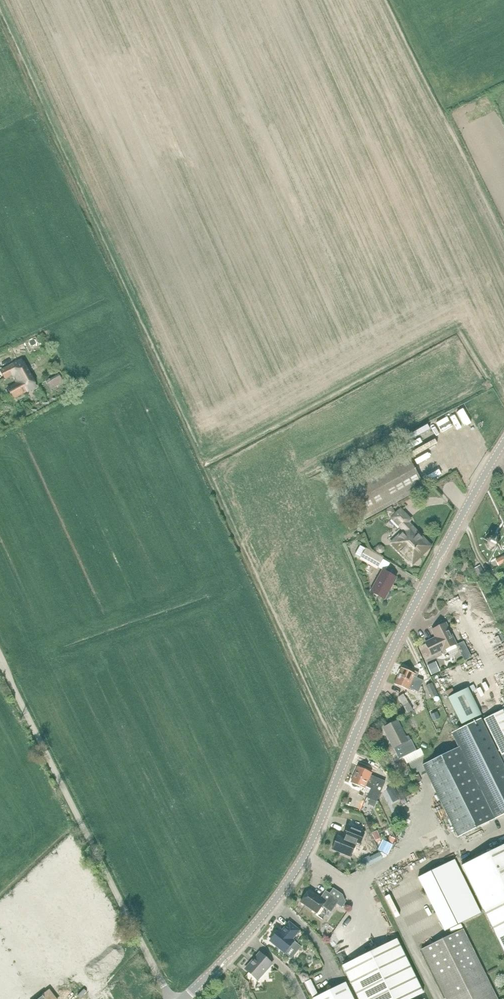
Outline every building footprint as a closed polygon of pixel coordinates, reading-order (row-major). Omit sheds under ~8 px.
[(14,399),(36,387),(21,360),(0,371),(5,379),(12,375),(17,383),(8,389),(14,399)] [(38,368),(35,362),(28,366),(31,371),(38,368)] [(58,374),(46,381),(50,389),(62,382),(58,374)] [(451,413),(443,417),(449,432),(457,428),(451,413)] [(462,434),(467,431),(458,414),(453,417),(462,434)] [(435,426),(442,441),(447,439),(440,423),(435,426)] [(449,440),(436,447),(439,453),(452,445),(449,440)] [(362,521),(424,487),(405,452),(342,486),(362,521)] [(425,473),(428,480),(438,475),(435,468),(425,473)] [(391,508),(386,511),(389,516),(394,513),(391,508)] [(430,546),(411,527),(407,523),(410,520),(400,510),(392,518),(404,531),(391,543),(411,564),(430,546)] [(498,539),(492,537),(487,539),(485,545),(487,550),(493,553),(498,550),(500,544),(498,539)] [(360,545),(355,554),(361,557),(362,555),(371,560),(380,565),(383,558),(360,545)] [(480,566),(475,569),(481,579),(486,576),(480,566)] [(384,600),(396,578),(382,570),(370,592),(384,600)] [(436,638),(425,644),(431,656),(442,651),(443,653),(456,646),(445,625),(433,631),(436,638)] [(431,676),(438,673),(434,663),(427,666),(431,676)] [(415,671),(414,674),(401,668),(397,676),(421,686),(423,681),(416,678),(419,673),(415,671)] [(489,675),(491,680),(499,676),(497,672),(489,675)] [(418,692),(421,686),(397,676),(394,684),(408,690),(409,688),(418,692)] [(431,697),(437,695),(438,694),(432,683),(426,686),(431,697)] [(468,688),(449,697),(462,724),(481,714),(468,688)] [(407,713),(412,710),(420,705),(419,704),(417,701),(410,705),(403,694),(398,697),(407,713)] [(484,721),(502,756),(500,757),(503,764),(503,710),(484,721)] [(500,757),(481,720),(452,735),(458,748),(423,766),(458,837),(503,814),(503,765),(503,764),(500,757)] [(397,721),(384,728),(393,748),(399,759),(403,757),(406,756),(415,751),(408,736),(404,737),(397,721)] [(386,782),(371,775),(372,773),(357,766),(354,775),(383,787),(386,782)] [(375,804),(383,787),(354,775),(350,783),(351,783),(352,785),(353,786),(354,787),(356,787),(358,786),(364,789),(363,791),(368,793),(366,799),(375,804)] [(417,775),(412,778),(415,784),(420,781),(417,775)] [(390,796),(396,793),(392,786),(386,790),(390,796)] [(338,835),(332,849),(351,857),(356,843),(360,845),(365,833),(348,826),(344,837),(338,835)] [(377,830),(371,833),(375,840),(380,837),(377,830)] [(388,855),(392,845),(383,841),(379,851),(388,855)] [(503,929),(503,845),(485,855),(463,867),(495,933),(503,929)] [(379,852),(370,857),(373,864),(383,859),(379,852)] [(447,932),(462,924),(483,914),(455,860),(419,879),(447,932)] [(329,894),(325,891),(320,898),(309,890),(300,902),(317,913),(321,907),(323,907),(331,912),(336,905),(340,909),(344,903),(341,895),(333,889),(329,894)] [(279,929),(270,941),(284,953),(294,941),(292,939),(299,931),(289,922),(282,931),(279,929)] [(495,933),(503,951),(503,929),(495,933)] [(98,930),(86,938),(89,943),(101,935),(98,930)] [(464,930),(423,950),(447,998),(498,998),(464,930)] [(396,939),(342,966),(359,998),(411,998),(423,993),(396,939)] [(339,948),(331,952),(335,960),(343,956),(339,948)] [(272,964),(259,953),(245,969),(258,980),(272,964)] [(73,963),(67,966),(70,973),(76,971),(73,963)] [(309,980),(306,974),(304,973),(298,976),(302,983),(309,980)] [(38,998),(60,998),(70,992),(62,981),(38,998)] [(313,998),(353,998),(345,982),(313,998)]
